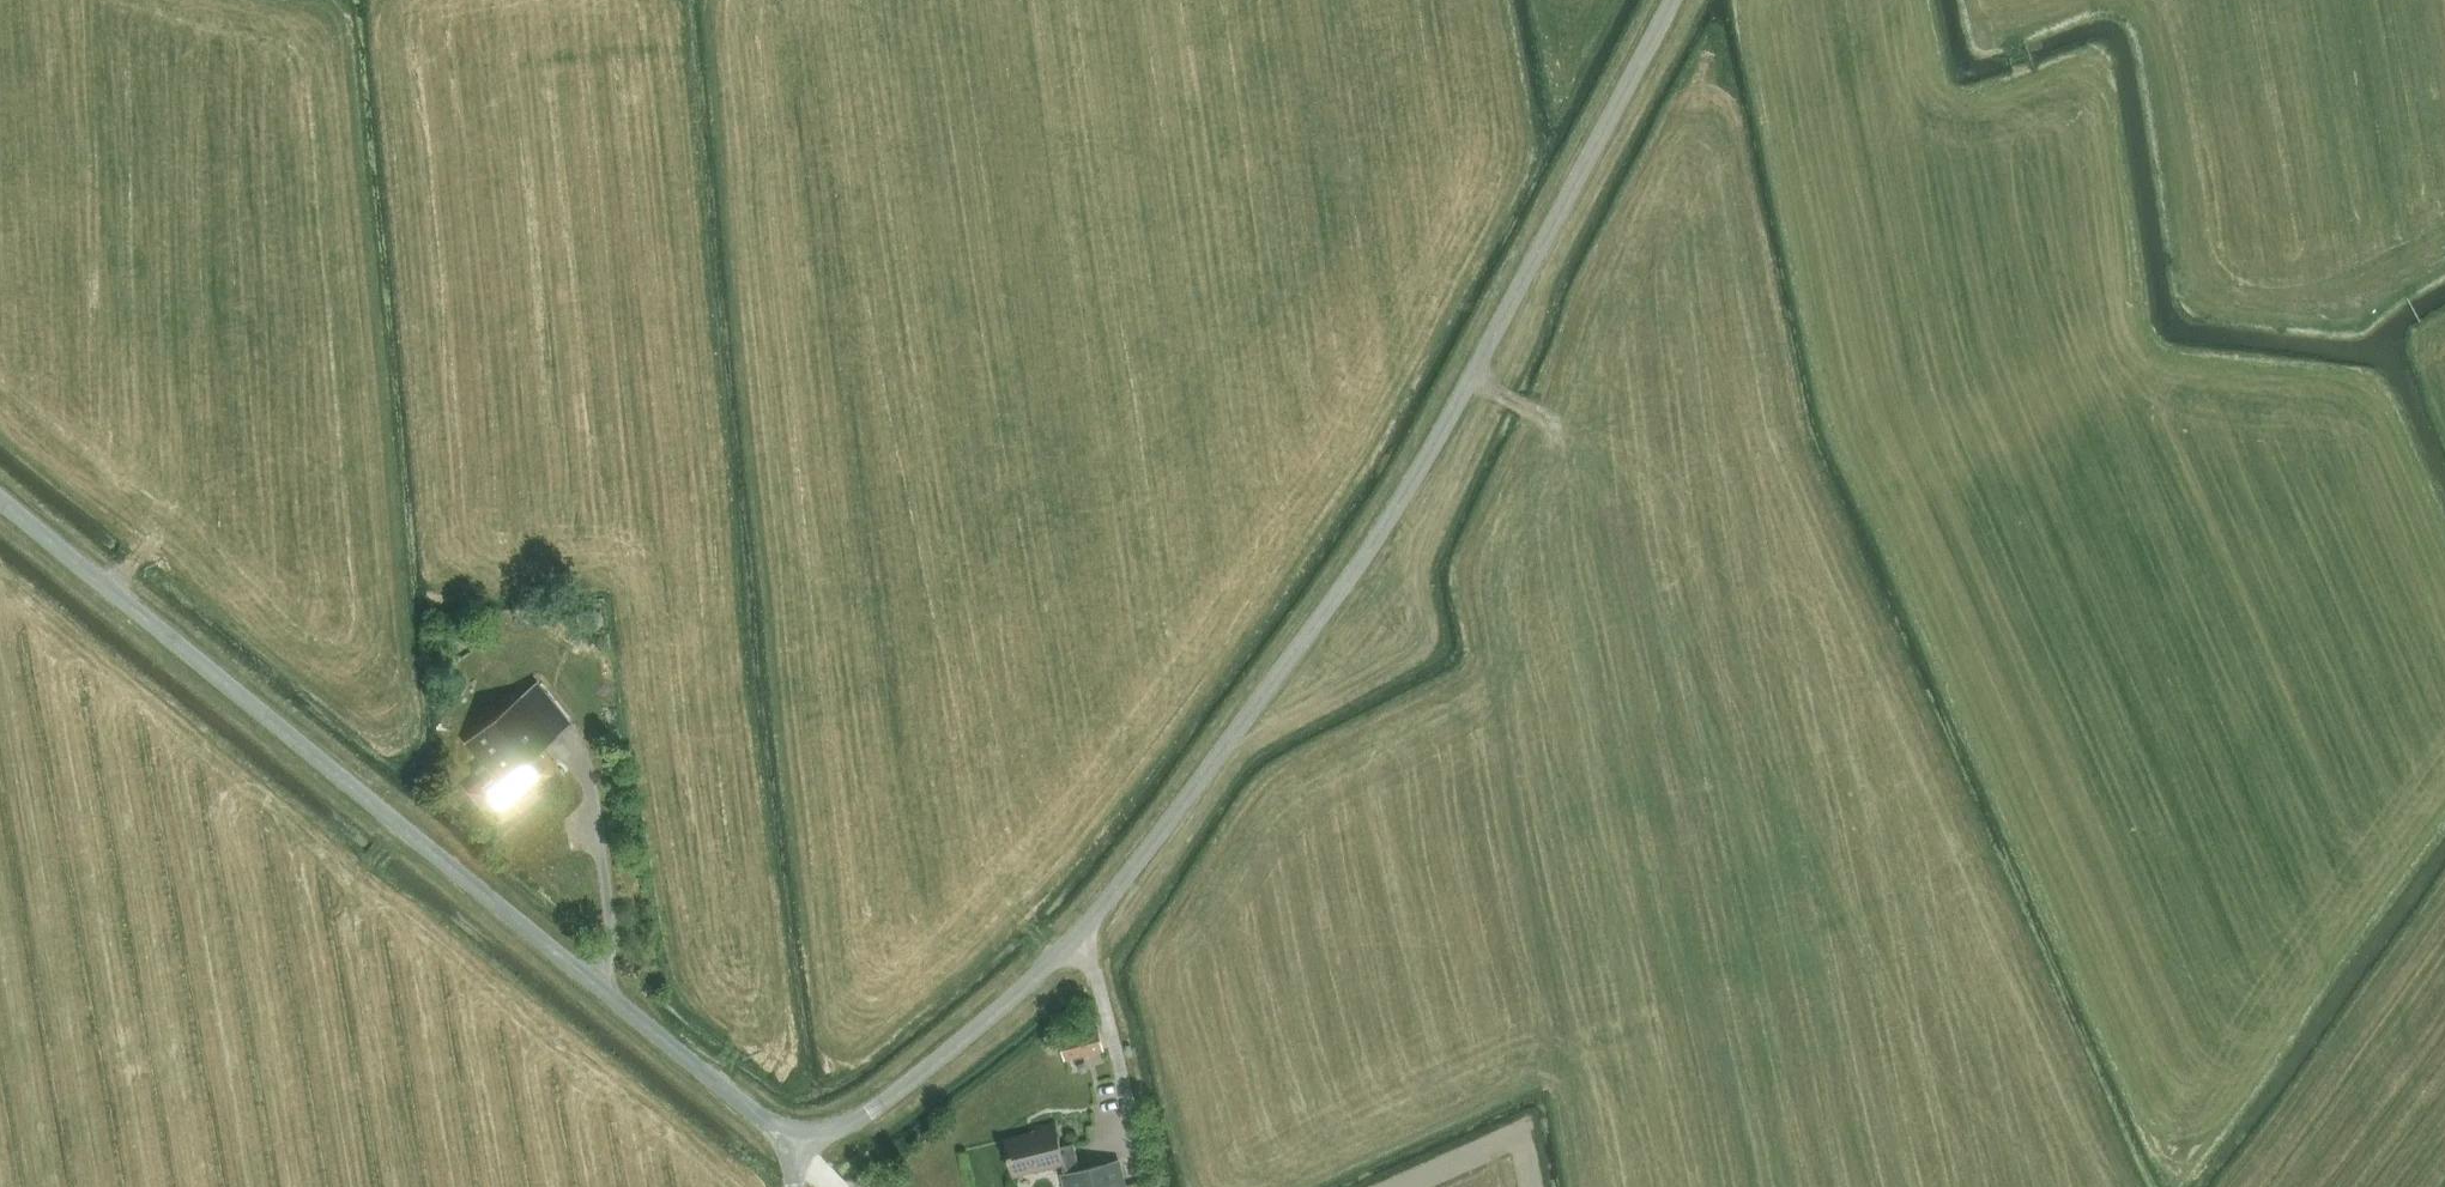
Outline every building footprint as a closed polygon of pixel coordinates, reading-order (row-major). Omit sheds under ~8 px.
[(448,631),(436,624),(429,635),(441,643),(448,631)] [(519,812),(563,775),(540,748),(553,737),(552,736),(568,722),(536,682),(520,696),(519,696),(466,741),(484,762),(473,771),(481,780),(467,791),(496,825),(516,809),(519,812)] [(1059,1037),(1065,1060),(1104,1050),(1098,1027),(1059,1037)] [(1014,1175),(1062,1163),(1064,1173),(1062,1173),(1066,1186),(1125,1186),(1118,1159),(1080,1169),(1074,1143),(1061,1146),(1055,1123),(1035,1128),(1036,1132),(1005,1140),(1009,1156),(1006,1161),(1007,1167),(1012,1170),(1014,1175)]
